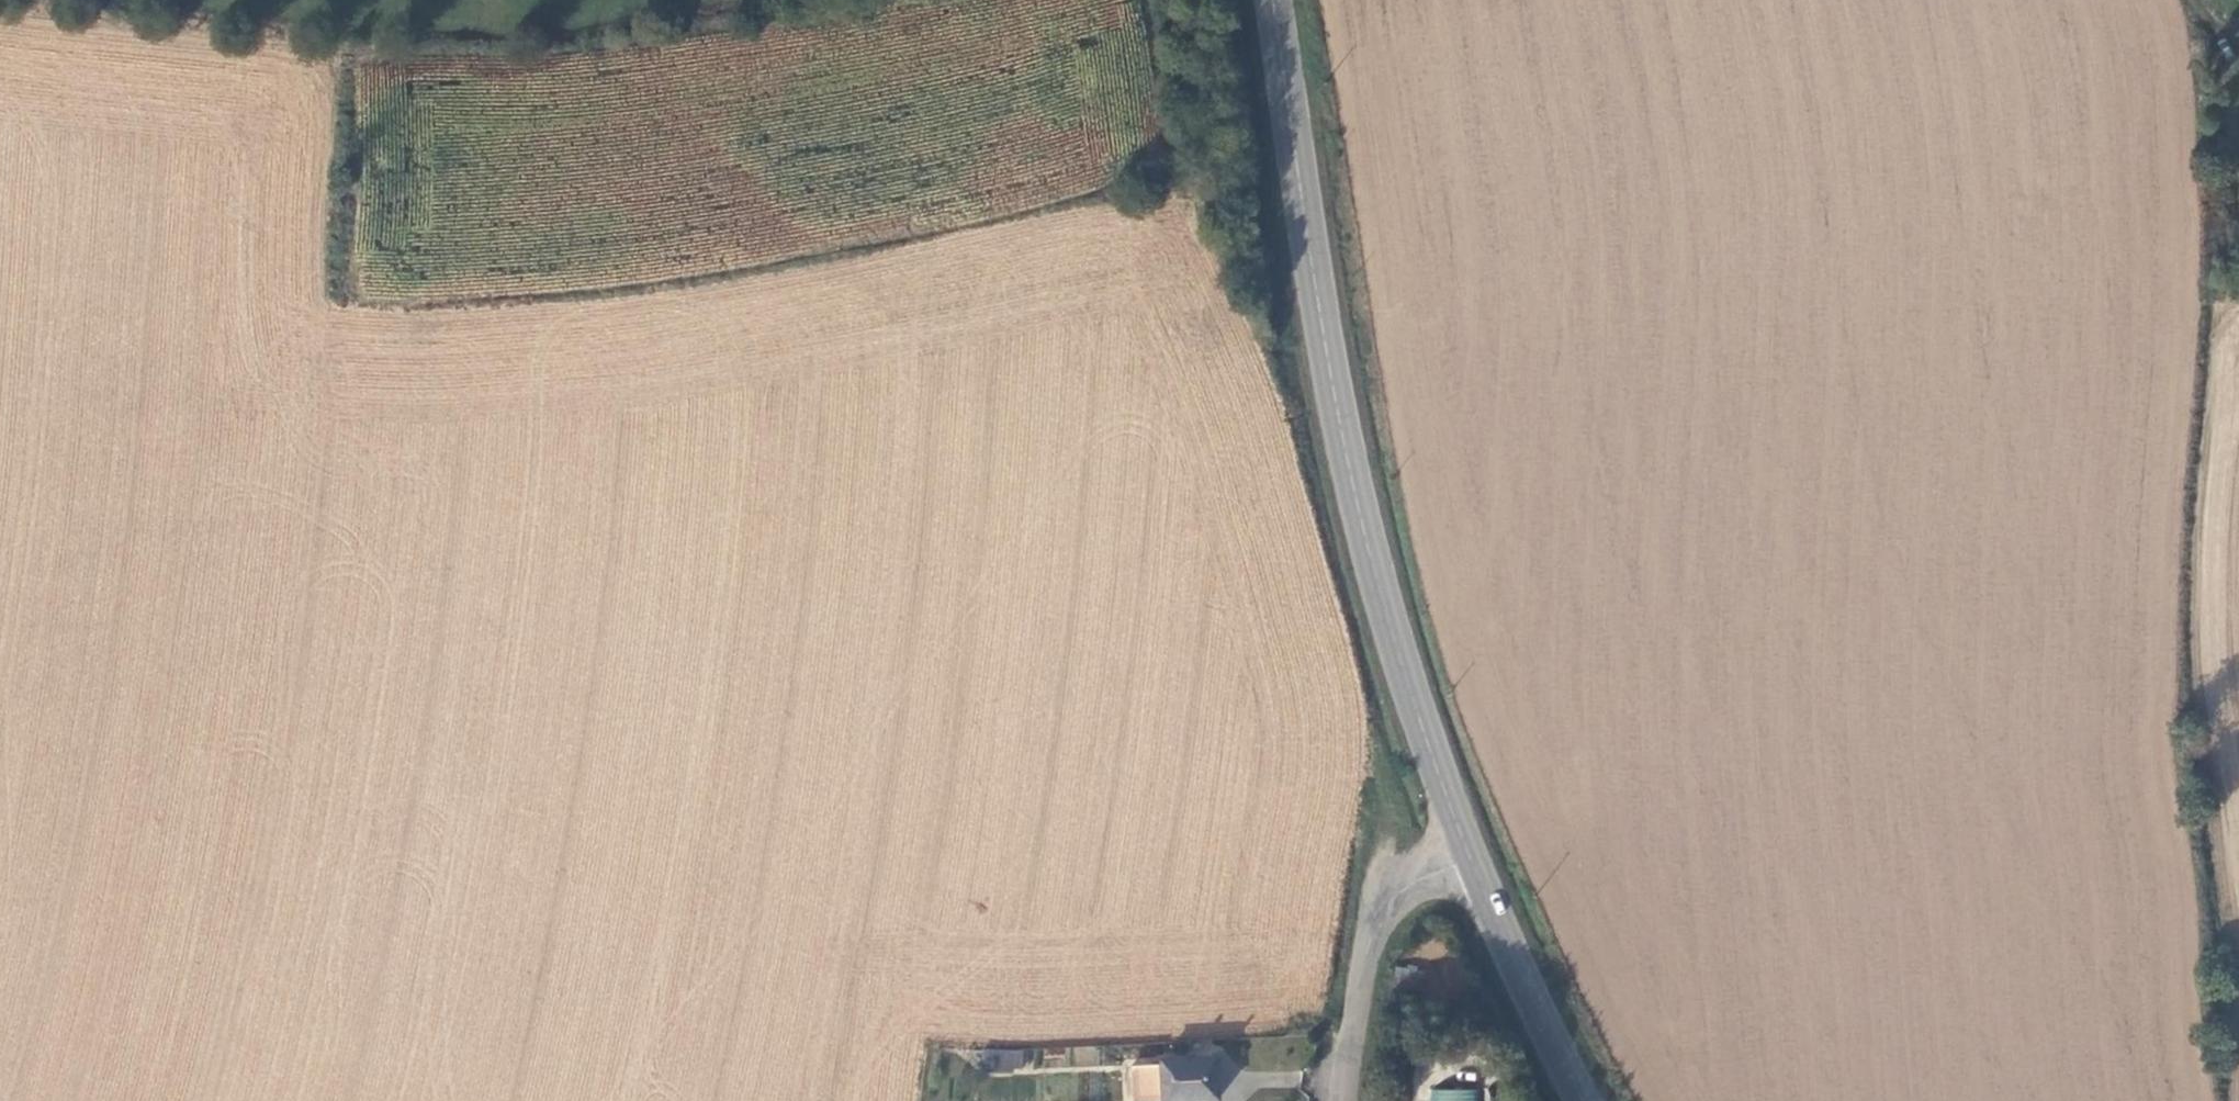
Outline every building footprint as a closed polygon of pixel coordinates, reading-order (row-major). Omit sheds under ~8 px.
[(995,1056),(970,1055),(970,1070),(995,1072),(995,1056)] [(1110,1066),(1111,1100),(1197,1100),(1196,1060),(1143,1062),(1144,1065),(1110,1066)] [(1431,1088),(1431,1100),(1477,1100),(1477,1089),(1431,1088)]
